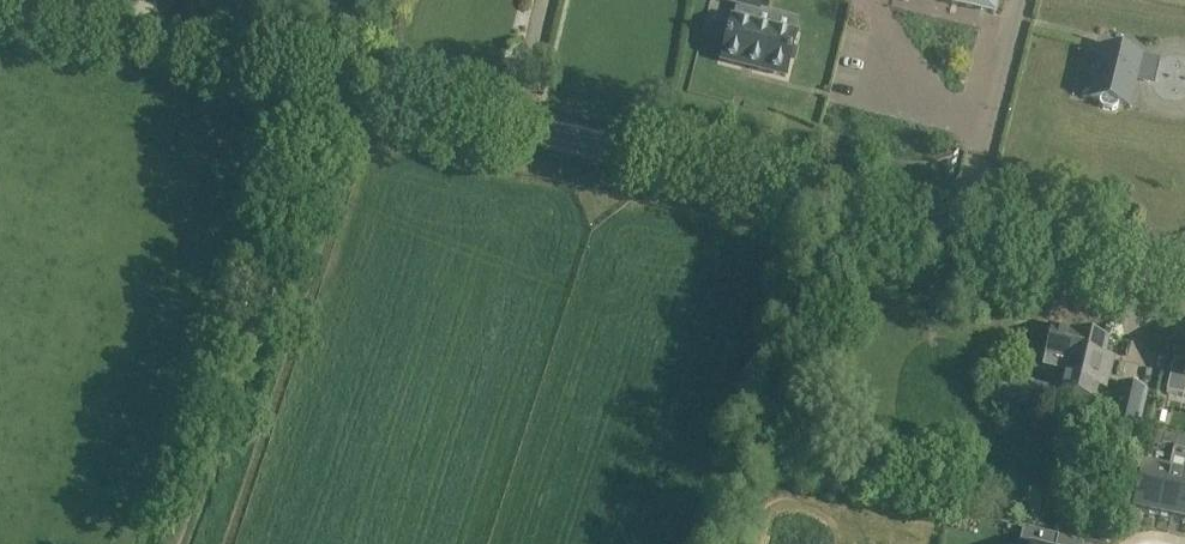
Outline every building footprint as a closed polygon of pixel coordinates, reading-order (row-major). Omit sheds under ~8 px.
[(718,1),(736,5),(722,62),(786,77),(790,63),(793,49),(797,35),(794,34),(755,25),(759,11),(761,0),(718,0),(718,1)] [(994,14),(998,0),(936,0),(994,14)] [(1100,47),(1088,98),(1101,101),(1100,104),(1103,108),(1112,111),(1117,108),(1118,105),(1130,108),(1137,82),(1143,57),(1100,47)] [(1052,328),(1042,367),(1065,373),(1060,394),(1094,402),(1097,387),(1099,380),(1107,382),(1108,382),(1112,365),(1111,365),(1103,363),(1105,356),(1109,339),(1075,331),(1074,333),(1052,328)] [(1167,393),(1184,397),(1184,394),(1184,364),(1174,362),(1167,393)] [(996,402),(1042,413),(1049,387),(1002,376),(996,402)] [(1164,434),(1161,444),(1175,447),(1178,437),(1164,434)] [(1184,451),(1184,439),(1178,437),(1175,447),(1175,449),(1184,451)] [(1145,463),(1134,510),(1159,516),(1170,469),(1145,463)] [(1159,516),(1184,522),(1184,517),(1184,472),(1170,469),(1159,516)] [(1059,537),(1024,529),(1020,543),(1057,543),(1059,537)]
